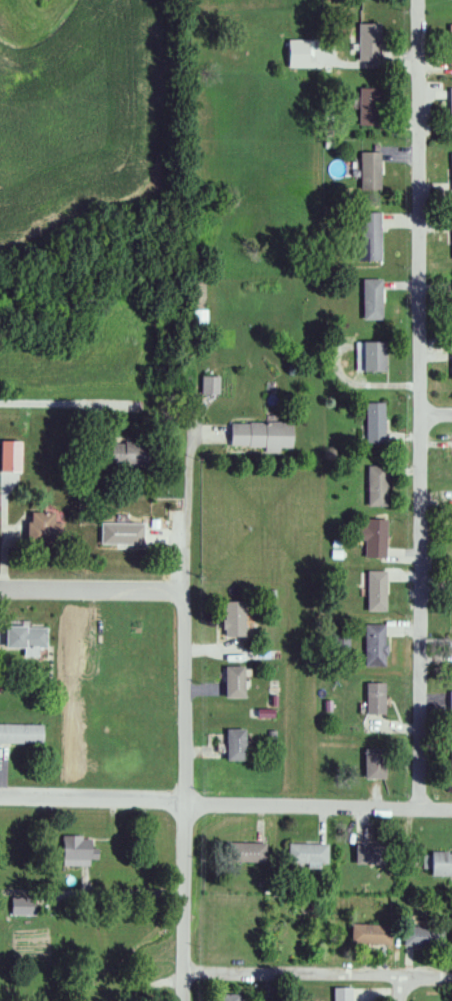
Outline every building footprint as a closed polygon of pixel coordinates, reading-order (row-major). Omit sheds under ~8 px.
[(354,24),(354,63),(379,63),(379,24),(354,24)] [(378,89),(355,89),(355,127),(378,127),(378,89)] [(356,192),(376,192),(376,153),(356,153),(356,192)] [(378,213),(355,213),(355,262),(378,262),(378,213)] [(359,281),(359,320),(379,320),(379,281),(359,281)] [(354,342),(354,372),(379,372),(379,342),(354,342)] [(217,377),(197,377),(197,395),(217,395),(217,377)] [(361,402),(361,444),(382,444),(382,402),(361,402)] [(225,423),(224,448),(290,449),(291,423),(225,423)] [(0,440),(0,472),(14,472),(14,440),(0,440)] [(135,465),(135,443),(101,443),(101,465),(135,465)] [(382,506),(382,465),(363,465),(363,506),(382,506)] [(60,521),(51,521),(51,512),(23,511),(22,539),(60,540),(60,521)] [(383,558),(384,519),(360,519),(359,558),(383,558)] [(140,522),(96,522),(96,545),(140,545),(140,522)] [(382,611),(382,571),(363,571),(363,611),(382,611)] [(241,636),(241,602),(219,602),(219,636),(241,636)] [(384,667),(384,625),(362,625),(362,667),(384,667)] [(34,649),(43,649),(42,626),(0,627),(0,648),(19,648),(19,658),(34,657),(34,649)] [(238,698),(238,666),(218,666),(218,698),(238,698)] [(360,714),(380,714),(380,683),(360,683),(360,714)] [(0,725),(0,744),(41,744),(41,725),(0,725)] [(239,761),(239,728),(219,728),(219,761),(239,761)] [(451,774),(451,745),(443,745),(443,774),(451,774)] [(380,749),(358,749),(358,779),(380,779),(380,749)] [(58,867),(91,867),(91,836),(58,836),(58,867)] [(262,843),(223,843),(223,863),(262,863),(262,843)] [(325,845),(283,845),(283,867),(325,867),(325,845)] [(350,846),(350,867),(374,867),(374,846),(350,846)] [(423,853),(423,876),(451,876),(451,853),(423,853)] [(386,925),(345,925),(345,944),(386,944),(386,925)] [(442,928),(400,928),(400,948),(442,948),(442,928)] [(328,988),(328,1000),(347,1000),(347,988),(328,988)]
